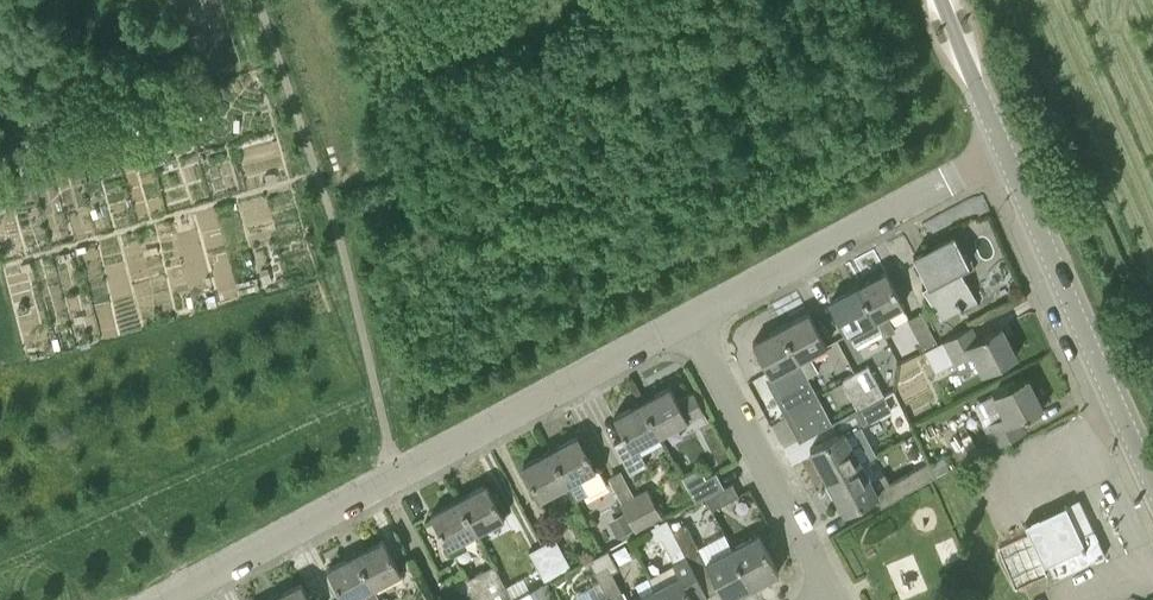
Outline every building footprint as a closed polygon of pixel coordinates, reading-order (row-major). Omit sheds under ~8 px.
[(206,44),(201,30),(187,35),(192,48),(206,44)] [(970,305),(978,301),(960,267),(969,263),(954,234),(913,256),(927,281),(922,283),(939,317),(968,302),(970,305)] [(858,285),(881,329),(885,334),(896,329),(887,312),(903,304),(886,270),(858,285)] [(855,344),(881,329),(858,285),(830,300),(848,333),(849,332),(855,344)] [(908,318),(924,348),(938,342),(921,311),(908,318)] [(809,312),(781,326),(807,375),(818,369),(810,353),(826,344),(809,312)] [(972,326),(943,340),(938,342),(924,348),(936,371),(954,362),(954,363),(974,353),(983,371),(1017,355),(1001,325),(977,337),(972,326)] [(825,426),(832,423),(833,422),(832,421),(807,375),(781,326),(753,341),(779,390),(791,413),(786,415),(800,440),(805,438),(825,426)] [(893,369),(921,409),(941,394),(913,355),(893,369)] [(868,364),(854,371),(871,402),(884,394),(868,364)] [(858,409),(871,402),(854,371),(841,378),(857,407),(858,409)] [(1043,407),(1028,377),(994,393),(1004,414),(985,423),(997,446),(1024,432),(1018,420),(1043,407)] [(661,433),(704,410),(694,391),(678,400),(670,385),(643,400),(661,433)] [(884,394),(871,402),(858,409),(857,407),(832,421),(833,422),(832,423),(838,433),(810,448),(827,480),(862,461),(846,433),(865,423),(891,409),(894,415),(904,410),(894,390),(884,394)] [(643,400),(614,415),(632,449),(661,433),(643,400)] [(596,467),(579,434),(550,449),(568,482),(577,498),(607,482),(598,466),(596,467)] [(541,497),(568,482),(550,449),(523,464),(541,497)] [(930,462),(937,475),(949,468),(943,456),(930,462)] [(876,494),(882,505),(903,494),(902,492),(937,475),(930,462),(929,461),(890,481),(876,488),(871,478),(862,461),(827,480),(844,511),(876,494)] [(705,496),(724,486),(716,471),(705,477),(703,471),(693,470),(683,475),(688,485),(696,500),(705,496)] [(724,486),(705,496),(712,508),(739,495),(732,482),(724,486)] [(487,483),(459,498),(476,531),(504,516),(487,483)] [(633,494),(651,525),(664,518),(647,486),(633,494)] [(637,532),(649,526),(651,525),(633,494),(620,501),(637,532)] [(476,531),(459,498),(431,513),(448,546),(476,531)] [(1120,499),(1090,513),(1109,554),(1139,540),(1120,499)] [(1066,504),(1025,523),(1044,563),(1047,562),(1055,578),(1106,554),(1093,528),(1080,534),(1066,504)] [(624,512),(611,520),(620,536),(634,529),(624,512)] [(655,587),(661,599),(694,599),(693,598),(706,591),(673,529),(670,522),(667,517),(664,518),(651,525),(649,526),(656,539),(662,536),(680,574),(655,587)] [(673,529),(682,524),(678,518),(670,522),(673,529)] [(682,524),(673,529),(706,591),(707,594),(720,587),(726,599),(730,597),(731,599),(749,589),(749,590),(751,589),(749,587),(754,584),(734,546),(705,561),(686,523),(682,524)] [(779,571),(759,533),(734,546),(754,584),(756,583),(757,585),(775,576),(775,577),(776,576),(775,573),(779,571)] [(555,536),(542,543),(558,575),(572,567),(555,536)] [(356,553),(374,586),(401,571),(384,538),(356,553)] [(545,581),(558,575),(542,543),(529,550),(545,581)] [(608,595),(608,594),(611,599),(628,599),(623,590),(622,591),(612,571),(618,568),(608,548),(589,558),(608,595)] [(328,568),(345,599),(347,599),(359,593),(363,599),(381,599),(374,586),(356,553),(328,568)] [(448,582),(478,599),(510,599),(511,599),(513,599),(494,563),(468,577),(466,572),(448,582)] [(655,587),(648,576),(635,583),(641,594),(631,599),(661,599),(655,587)] [(302,582),(273,597),(275,599),(311,599),(302,582)] [(511,599),(536,599),(530,589),(513,599),(511,599)]
